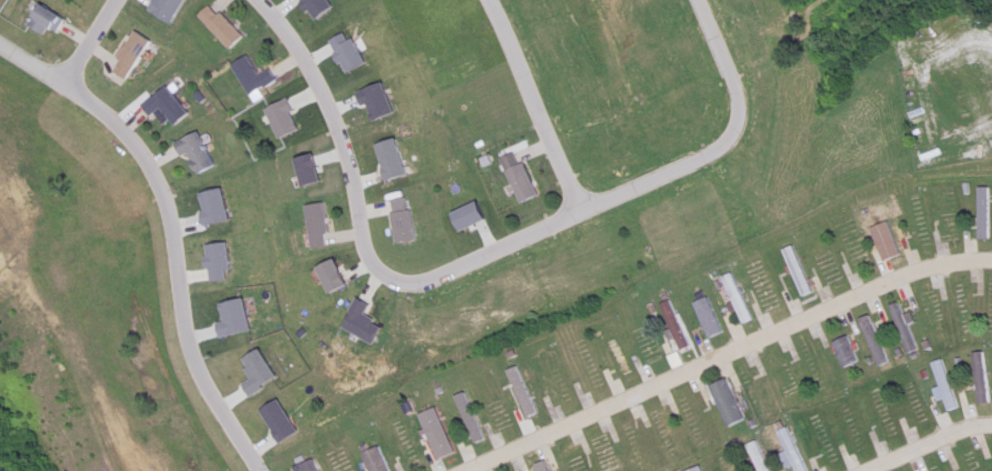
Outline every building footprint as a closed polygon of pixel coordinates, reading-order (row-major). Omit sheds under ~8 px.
[(53,32),(62,19),(39,2),(23,24),(39,36),(46,26),(53,32)] [(230,50),(243,37),(210,4),(196,17),(230,50)] [(107,68),(124,79),(150,42),(134,30),(107,68)] [(246,97),(276,81),(270,68),(256,75),(246,55),(229,64),(246,97)] [(146,117),(157,108),(173,126),(187,114),(162,84),(137,106),(146,117)] [(171,142),(177,158),(185,155),(193,176),(212,168),(197,132),(171,142)] [(506,159),(522,205),(542,198),(526,152),(506,159)] [(989,188),(976,188),(976,238),(989,238),(989,188)] [(324,246),(320,205),(303,206),(306,247),(324,246)] [(782,250),(790,273),(779,276),(787,302),(812,294),(796,246),(782,250)] [(743,325),(755,320),(733,273),(722,278),(743,325)] [(694,305),(709,339),(725,332),(709,298),(694,305)] [(674,300),(659,305),(671,341),(675,340),(679,352),(690,348),(674,300)] [(917,350),(900,303),(886,308),(904,355),(917,350)] [(856,320),(874,369),(888,364),(870,315),(856,320)] [(858,364),(849,336),(832,342),(840,370),(858,364)] [(974,404),(989,404),(988,353),(973,353),(974,404)] [(960,408),(943,360),(931,364),(948,412),(960,408)] [(746,420),(727,378),(707,387),(726,429),(746,420)] [(462,396),(450,401),(470,444),(481,439),(462,396)] [(780,454),(787,469),(793,466),(796,470),(810,470),(789,427),(776,433),(785,452),(780,454)] [(756,470),(772,470),(757,440),(744,446),(756,470)] [(377,447),(359,453),(364,470),(385,470),(377,447)] [(309,458),(286,467),(287,470),(314,470),(309,458)]
